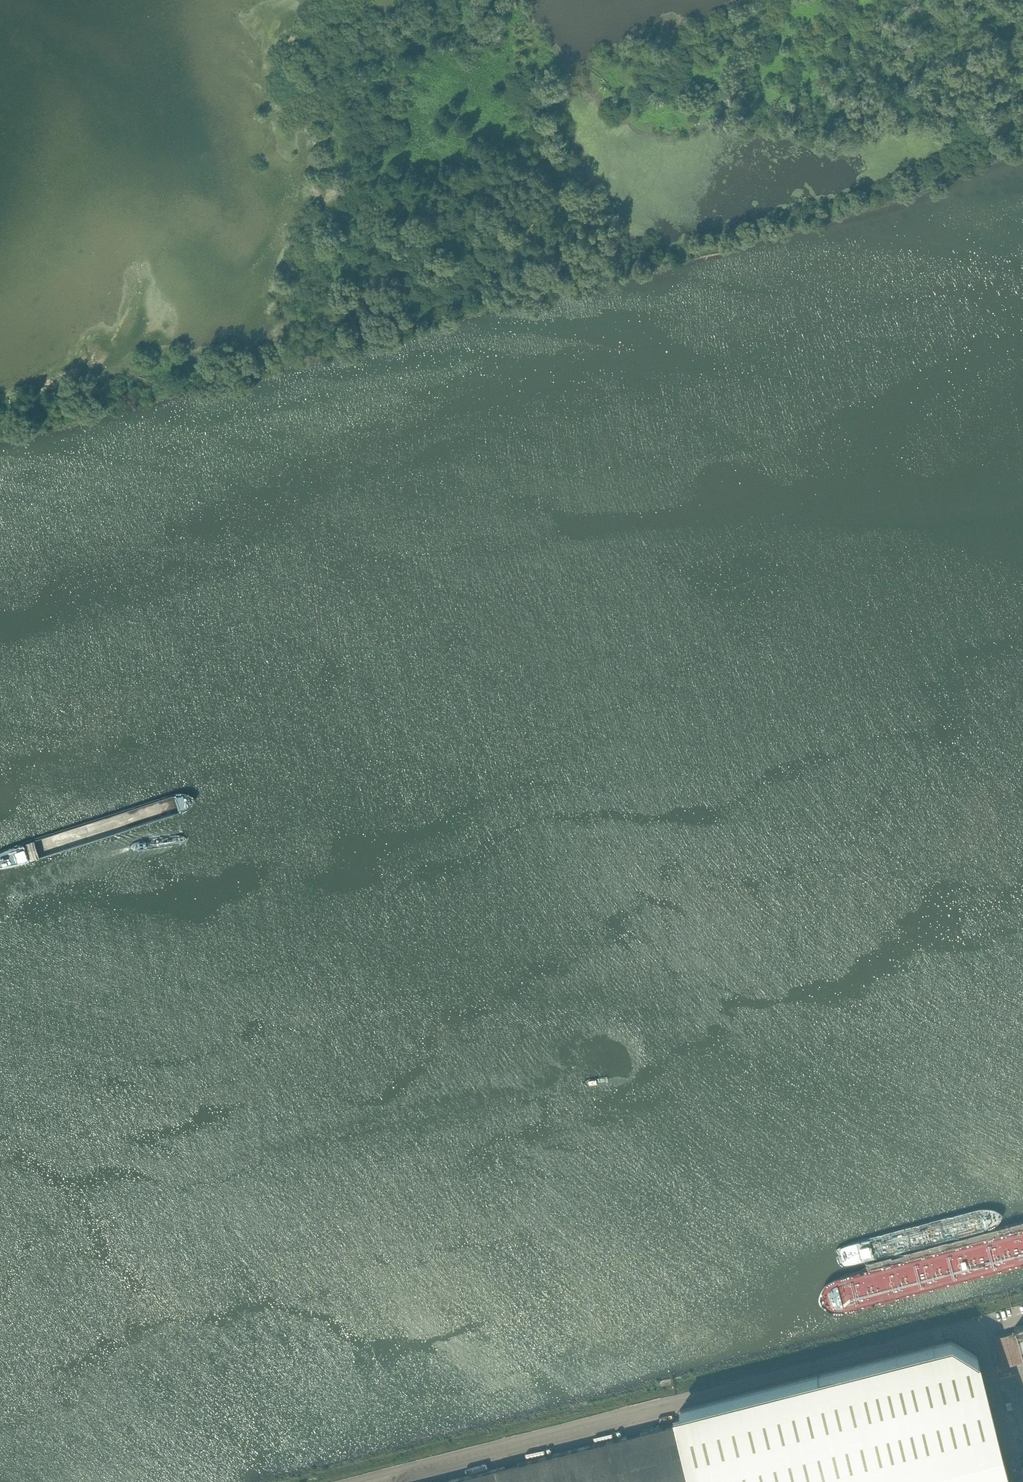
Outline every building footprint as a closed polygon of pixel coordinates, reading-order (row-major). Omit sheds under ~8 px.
[(1014,1328),(1022,1359),(1022,1326),(1014,1328)] [(994,1336),(1002,1366),(1022,1360),(1014,1331),(998,1335),(994,1336)] [(677,1422),(442,1481),(692,1481),(677,1422)]
